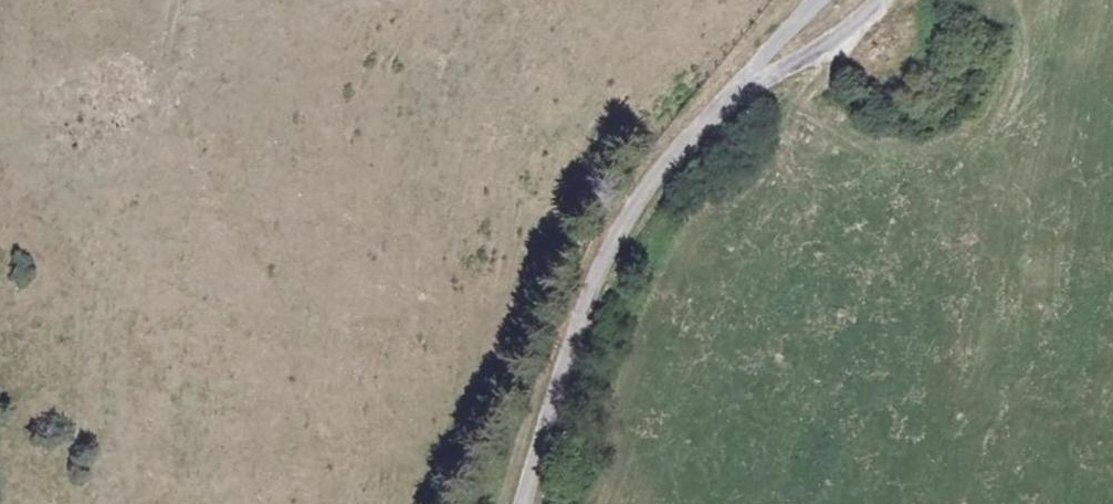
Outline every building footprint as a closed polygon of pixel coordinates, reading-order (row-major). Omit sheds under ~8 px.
[(98,111),(123,104),(116,79),(91,86),(98,111)]
